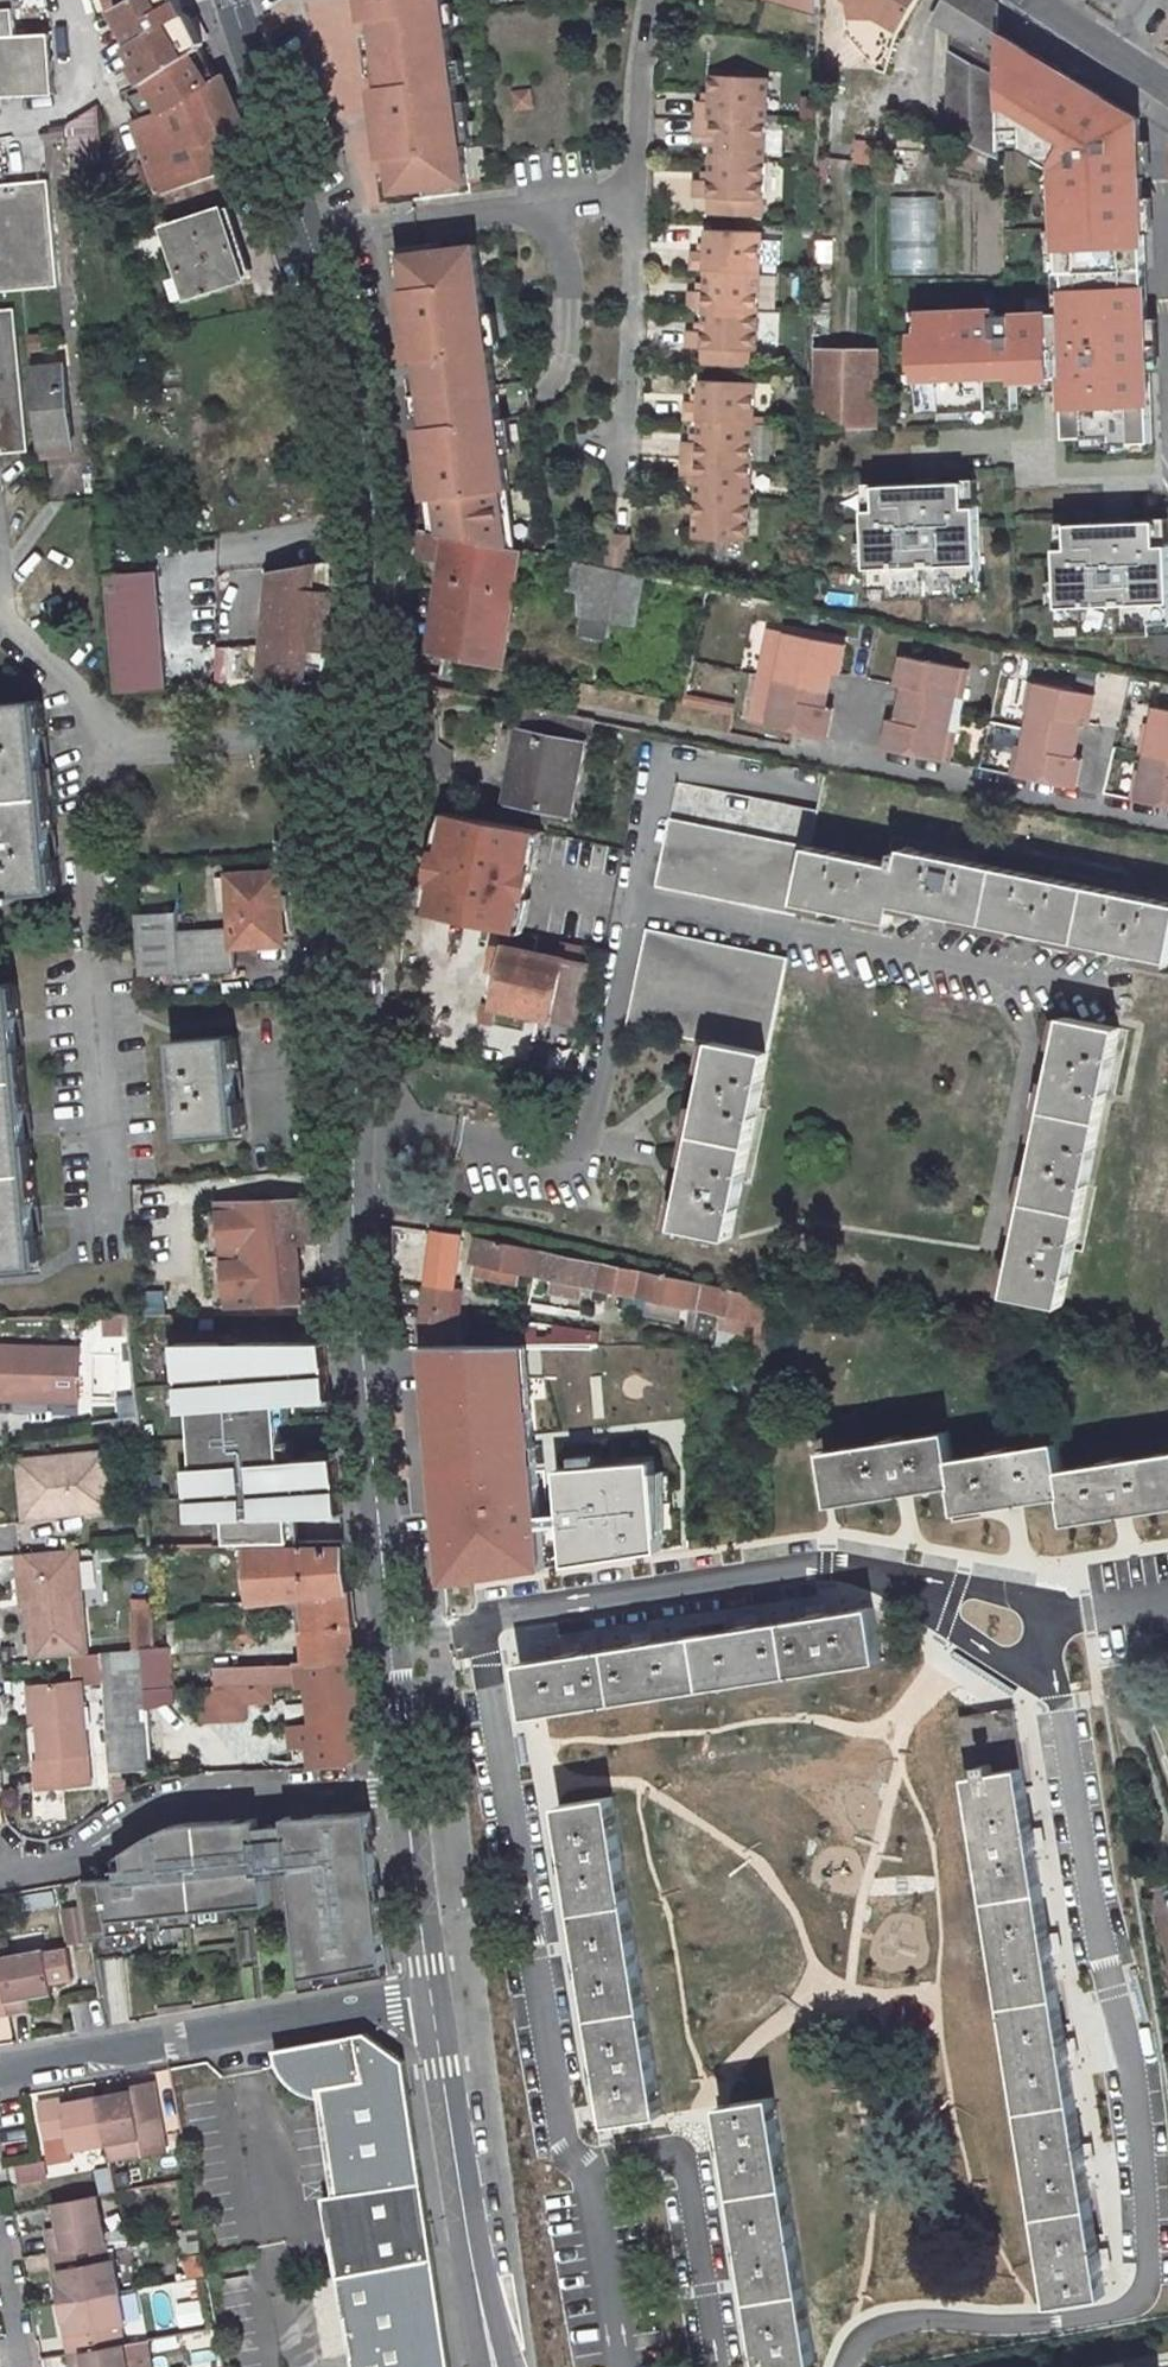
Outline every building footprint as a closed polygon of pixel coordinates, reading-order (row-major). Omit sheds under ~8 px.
[(19,41),(14,0),(0,0),(0,43),(19,41)] [(108,13),(117,9),(121,7),(133,0),(103,0),(108,13)] [(186,17),(178,0),(133,0),(121,7),(117,9),(133,41),(128,45),(136,60),(133,61),(144,81),(149,78),(202,48),(186,17)] [(396,195),(470,185),(446,0),(362,0),(365,22),(375,20),(376,32),(381,73),(384,88),(374,89),(377,115),(383,114),(386,135),(380,135),(383,161),(392,160),(396,195)] [(825,6),(806,0),(787,0),(825,11),(825,6)] [(851,0),(847,0),(849,18),(881,18),(851,0)] [(917,0),(851,0),(900,28),(917,0)] [(937,18),(956,33),(953,134),(1001,157),(999,3),(995,0),(949,0),(937,18)] [(340,36),(330,2),(298,12),(308,45),(340,36)] [(1140,119),(1002,31),(1004,126),(1026,126),(1026,148),(1056,167),(1061,272),(1067,271),(1068,312),(996,315),(995,309),(923,312),(924,335),(915,335),(917,371),(914,371),(914,377),(917,377),(919,412),(1019,407),(1018,385),(1065,383),(1068,437),(1114,435),(1114,443),(1153,441),(1140,119)] [(376,32),(367,34),(372,74),(381,73),(376,32)] [(57,40),(19,41),(0,43),(0,98),(55,95),(57,40)] [(202,48),(149,78),(150,82),(160,108),(139,120),(135,122),(160,196),(170,192),(213,178),(224,174),(211,144),(246,127),(222,74),(216,77),(202,48)] [(771,80),(715,76),(713,103),(701,103),(700,120),(769,124),(771,80)] [(150,82),(128,94),(139,120),(160,108),(150,82)] [(531,88),(511,90),(514,112),(534,111),(531,88)] [(95,108),(69,123),(69,128),(75,202),(94,200),(91,164),(102,163),(95,108)] [(377,115),(380,135),(386,135),(383,114),(377,115)] [(713,160),(767,163),(769,124),(700,120),(699,137),(714,138),(713,160)] [(48,168),(63,167),(61,129),(46,129),(48,168)] [(767,163),(713,160),(712,182),(697,181),(696,198),(711,199),(741,200),(740,218),(764,219),(767,163)] [(218,193),(213,178),(170,192),(175,208),(218,193)] [(60,288),(49,181),(0,186),(0,293),(60,288)] [(935,197),(888,197),(888,270),(935,270),(935,197)] [(741,200),(711,199),(710,216),(740,218),(741,200)] [(223,210),(164,230),(186,300),(247,279),(223,210)] [(761,274),(763,234),(709,231),(708,254),(693,253),(692,270),(707,271),(761,274)] [(812,240),(812,263),(830,264),(831,240),(812,240)] [(438,501),(443,536),(448,537),(508,550),(501,493),(511,492),(478,247),(404,257),(409,291),(401,293),(404,316),(409,315),(412,338),(407,339),(410,364),(420,363),(422,375),(427,417),(428,430),(419,431),(422,457),(428,456),(431,479),(426,480),(428,503),(438,501)] [(759,313),(761,274),(707,271),(706,294),(691,293),(690,310),(705,310),(759,313)] [(0,311),(0,456),(28,453),(14,310),(0,311)] [(756,369),(759,313),(705,310),(704,333),(689,332),(688,349),(703,350),(732,351),(732,368),(756,369)] [(409,315),(404,316),(407,339),(412,338),(409,315)] [(815,429),(879,429),(882,349),(817,348),(815,429)] [(732,351),(703,350),(702,366),(732,368),(732,351)] [(64,354),(31,358),(40,452),(75,448),(64,354)] [(422,375),(412,377),(417,419),(427,417),(422,375)] [(754,425),(755,384),(701,382),(700,405),(685,404),(684,421),(699,422),(754,425)] [(754,425),(699,422),(698,446),(683,445),(682,460),(751,463),(754,425)] [(863,430),(864,443),(875,443),(874,430),(863,430)] [(428,456),(422,457),(426,480),(431,479),(428,456)] [(695,500),(749,503),(751,463),(682,460),(681,477),(696,478),(695,500)] [(878,509),(866,509),(870,587),(891,586),(892,599),(961,596),(961,584),(982,583),(979,506),(967,506),(966,481),(932,483),(932,493),(919,494),(919,484),(877,485),(878,509)] [(919,484),(919,494),(932,493),(932,483),(919,484)] [(508,550),(519,552),(511,492),(501,493),(508,550)] [(749,503),(695,500),(693,540),(747,543),(749,503)] [(438,501),(428,503),(432,535),(443,536),(438,501)] [(1058,548),(1061,626),(1083,625),(1083,637),(1153,634),(1152,622),(1167,621),(1167,545),(1159,545),(1158,520),(1124,522),(1125,532),(1112,533),(1111,522),(1069,524),(1070,547),(1058,548)] [(1124,522),(1111,522),(1112,533),(1125,532),(1124,522)] [(422,532),(418,560),(445,565),(448,537),(443,536),(432,535),(422,532)] [(600,535),(602,567),(627,566),(626,534),(600,535)] [(445,565),(437,622),(498,631),(503,588),(516,591),(521,553),(519,552),(508,550),(448,537),(445,565)] [(337,559),(270,571),(260,685),(325,680),(331,594),(336,595),(337,559)] [(583,616),(578,635),(611,641),(614,622),(636,625),(645,578),(584,566),(580,590),(583,616)] [(153,572),(100,574),(106,695),(159,692),(153,572)] [(506,672),(516,591),(503,588),(498,631),(437,622),(432,657),(506,672)] [(781,662),(778,679),(821,688),(825,670),(832,672),(840,673),(846,645),(781,632),(775,661),(781,662)] [(967,669),(904,656),(898,685),(905,687),(912,688),(909,705),(952,714),(955,697),(962,698),(967,669)] [(832,672),(825,670),(821,688),(829,689),(832,672)] [(821,688),(778,679),(774,696),(768,695),(763,725),(827,737),(832,708),(825,707),(818,705),(821,688)] [(1072,738),(1075,720),(1082,722),(1090,723),(1095,694),(1032,682),(1026,711),(1032,712),(1028,729),(1072,738)] [(912,688),(905,687),(902,704),(909,705),(912,688)] [(829,689),(821,688),(818,705),(825,707),(829,689)] [(683,718),(730,724),(733,703),(685,697),(683,718)] [(3,895),(4,903),(18,902),(18,894),(56,891),(37,703),(0,706),(0,895),(3,895)] [(909,705),(902,704),(898,721),(905,723),(909,705)] [(952,714),(909,705),(905,723),(898,721),(891,720),(885,749),(949,762),(955,733),(948,732),(952,714)] [(1142,751),(1148,753),(1167,757),(1167,708),(1157,706),(1153,723),(1147,722),(1142,751)] [(1082,722),(1075,720),(1072,738),(1079,739),(1082,722)] [(1072,738),(1028,729),(1024,746),(1018,745),(1013,774),(1077,787),(1083,758),(1075,757),(1068,755),(1072,738)] [(521,758),(513,801),(572,812),(584,743),(520,731),(515,757),(521,758)] [(1079,739),(1072,738),(1068,755),(1075,757),(1079,739)] [(1148,753),(1144,770),(1138,769),(1133,798),(1167,805),(1167,757),(1148,753)] [(446,853),(453,815),(446,813),(440,829),(435,850),(438,850),(446,853)] [(537,831),(453,815),(446,853),(438,850),(431,880),(433,881),(431,890),(437,892),(432,914),(515,932),(520,910),(522,900),(527,901),(534,870),(529,869),(537,831)] [(659,885),(795,914),(798,902),(891,920),(894,904),(1167,960),(1167,902),(906,849),(905,854),(895,852),(893,865),(672,818),(659,885)] [(545,833),(537,831),(529,869),(534,870),(539,872),(544,850),(545,833)] [(177,912),(133,915),(139,978),(238,971),(237,946),(284,942),(281,872),(230,875),(233,929),(179,933),(177,912)] [(431,880),(429,880),(424,902),(424,912),(432,914),(437,892),(431,890),(433,881),(431,880)] [(520,910),(515,932),(523,933),(528,923),(533,902),(527,901),(522,900),(520,910)] [(711,1042),(677,1226),(731,1236),(787,957),(648,930),(628,1024),(711,1042)] [(501,974),(495,1007),(574,1025),(589,952),(561,944),(558,960),(509,948),(509,951),(496,948),(491,971),(501,974)] [(491,971),(484,1004),(495,1007),(501,974),(491,971)] [(0,986),(0,1270),(36,1267),(10,986),(0,986)] [(1065,1016),(1007,1294),(1063,1305),(1118,1028),(1065,1016)] [(232,1038),(175,1043),(182,1137),(239,1133),(232,1038)] [(300,1290),(296,1243),(295,1227),(318,1226),(316,1201),(316,1197),(219,1201),(225,1307),(298,1304),(301,1304),(300,1290)] [(318,1226),(295,1227),(296,1243),(319,1242),(318,1226)] [(455,1340),(468,1237),(431,1229),(416,1337),(455,1340)] [(477,1238),(472,1263),(599,1289),(605,1264),(477,1238)] [(605,1264),(599,1289),(635,1296),(640,1271),(605,1264)] [(640,1271),(635,1296),(761,1322),(766,1297),(640,1271)] [(326,1287),(300,1290),(301,1304),(298,1304),(298,1314),(329,1313),(326,1287)] [(130,1314),(102,1314),(104,1336),(132,1334),(130,1314)] [(178,1469),(178,1520),(200,1519),(209,1519),(210,1545),(289,1543),(287,1519),(340,1516),(334,1458),(290,1461),(281,1461),(279,1441),(278,1424),(277,1404),(286,1403),(328,1400),(322,1343),(174,1344),(175,1412),(184,1411),(184,1469),(178,1469)] [(528,1344),(421,1344),(435,1526),(439,1584),(545,1571),(541,1475),(528,1344)] [(0,1347),(0,1400),(13,1400),(12,1394),(51,1395),(51,1401),(78,1401),(79,1348),(0,1347)] [(757,1378),(757,1395),(769,1395),(769,1379),(757,1378)] [(108,1401),(109,1437),(135,1436),(134,1401),(108,1401)] [(288,1423),(286,1403),(277,1404),(278,1424),(288,1423)] [(636,1431),(672,1432),(673,1405),(637,1404),(636,1431)] [(823,1452),(832,1503),(957,1483),(961,1514),(1066,1497),(1071,1521),(1167,1505),(1167,1452),(1062,1469),(1058,1443),(953,1460),(949,1432),(823,1452)] [(290,1461),(289,1441),(279,1441),(281,1461),(290,1461)] [(18,1460),(24,1517),(44,1515),(43,1510),(110,1503),(104,1450),(18,1460)] [(558,1467),(541,1475),(545,1571),(660,1547),(652,1460),(558,1467)] [(43,1510),(44,1515),(111,1508),(110,1503),(43,1510)] [(210,1545),(209,1519),(200,1519),(201,1545),(210,1545)] [(85,1644),(76,1548),(17,1553),(20,1576),(26,1576),(28,1605),(32,1649),(85,1644)] [(247,1550),(252,1602),(307,1596),(307,1631),(351,1627),(343,1548),(247,1550)] [(26,1576),(20,1576),(22,1605),(28,1605),(26,1576)] [(871,1608),(519,1663),(528,1716),(881,1660),(871,1608)] [(354,1666),(351,1627),(307,1631),(310,1668),(354,1666)] [(85,1644),(32,1649),(33,1660),(87,1655),(85,1644)] [(135,1650),(101,1653),(112,1779),(145,1776),(143,1717),(175,1713),(170,1646),(155,1648),(135,1650)] [(363,1752),(360,1721),(354,1666),(310,1668),(313,1700),(316,1728),(294,1727),(297,1767),(346,1764),(363,1752)] [(310,1668),(222,1672),(215,1688),(201,1688),(202,1720),(244,1718),(255,1705),(313,1700),(310,1668)] [(80,1681),(32,1686),(39,1759),(33,1759),(37,1789),(91,1784),(80,1681)] [(1010,1708),(957,1717),(1052,2300),(1103,2293),(1010,1708)] [(613,1796),(559,1804),(610,2123),(662,2113),(613,1796)] [(302,1979),(385,1964),(369,1813),(285,1818),(288,1851),(275,1852),(272,1826),(258,1827),(257,1820),(189,1824),(169,1827),(157,1832),(125,1853),(127,1869),(117,1870),(118,1878),(80,1882),(84,1909),(89,1937),(163,1928),(162,1915),(269,1904),(267,1877),(291,1875),(302,1979)] [(125,1853),(114,1860),(114,1870),(117,1870),(127,1869),(125,1853)] [(84,1909),(63,1912),(69,1945),(89,1942),(84,1909)] [(0,1959),(0,1983),(6,2016),(24,2013),(22,1999),(29,1998),(52,1994),(50,1983),(72,1979),(67,1951),(45,1954),(45,1952),(0,1959)] [(29,1998),(22,1999),(24,2013),(31,2012),(29,1998)] [(421,2274),(397,2063),(356,2040),(264,2057),(265,2065),(273,2076),(280,2084),(287,2090),(296,2095),(308,2099),(323,2198),(312,2200),(343,2366),(439,2366),(421,2274)] [(132,2096),(98,2102),(106,2149),(140,2143),(142,2155),(167,2151),(154,2087),(131,2091),(132,2096)] [(719,2103),(762,2366),(815,2366),(772,2094),(719,2103)] [(63,2104),(39,2108),(46,2147),(67,2144),(70,2156),(106,2149),(98,2102),(64,2108),(63,2104)] [(140,2143),(106,2149),(109,2166),(143,2160),(142,2155),(140,2143)] [(12,2166),(14,2185),(45,2181),(42,2162),(12,2166)] [(116,2171),(117,2186),(141,2185),(140,2170),(116,2171)] [(95,2188),(52,2196),(56,2219),(57,2225),(45,2227),(48,2245),(104,2235),(95,2188)] [(56,2219),(43,2221),(45,2227),(57,2225),(56,2219)] [(59,2277),(54,2277),(57,2296),(117,2285),(111,2251),(107,2252),(104,2235),(48,2245),(51,2262),(57,2261),(59,2277)] [(177,2253),(198,2254),(198,2235),(177,2235),(177,2253)] [(57,2261),(51,2262),(54,2277),(59,2277),(57,2261)] [(121,2336),(118,2318),(123,2317),(117,2285),(57,2296),(60,2313),(66,2311),(69,2326),(63,2329),(67,2346),(121,2336)] [(66,2311),(60,2313),(63,2329),(69,2326),(66,2311)] [(67,2346),(70,2363),(82,2360),(83,2366),(127,2366),(121,2336),(67,2346)]
